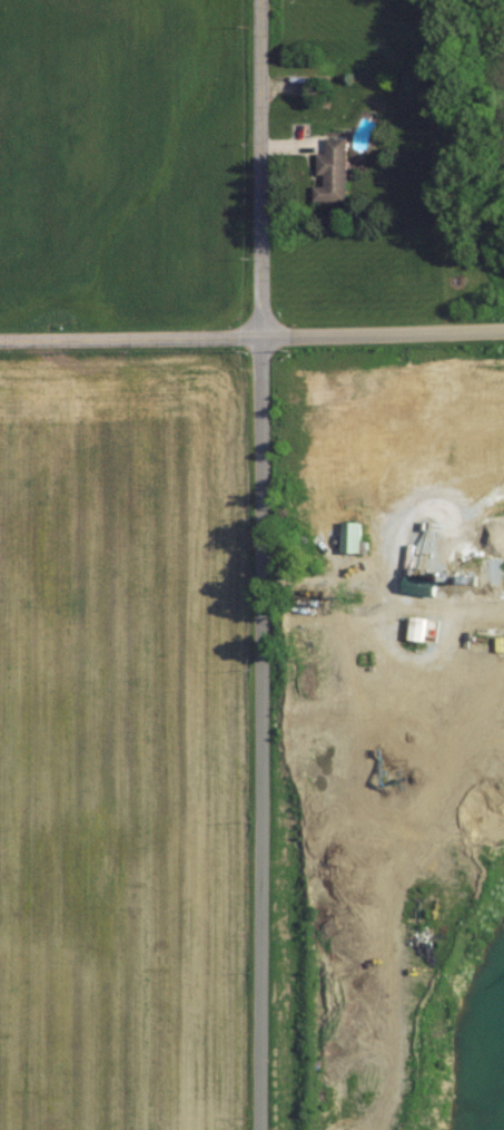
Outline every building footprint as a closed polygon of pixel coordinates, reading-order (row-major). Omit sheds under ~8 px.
[(345,202),(346,138),(325,137),(325,154),(317,154),(317,186),(313,186),(312,202),(345,202)] [(503,529),(503,510),(478,511),(479,530),(503,529)] [(339,553),(360,553),(360,522),(339,522),(339,553)]
